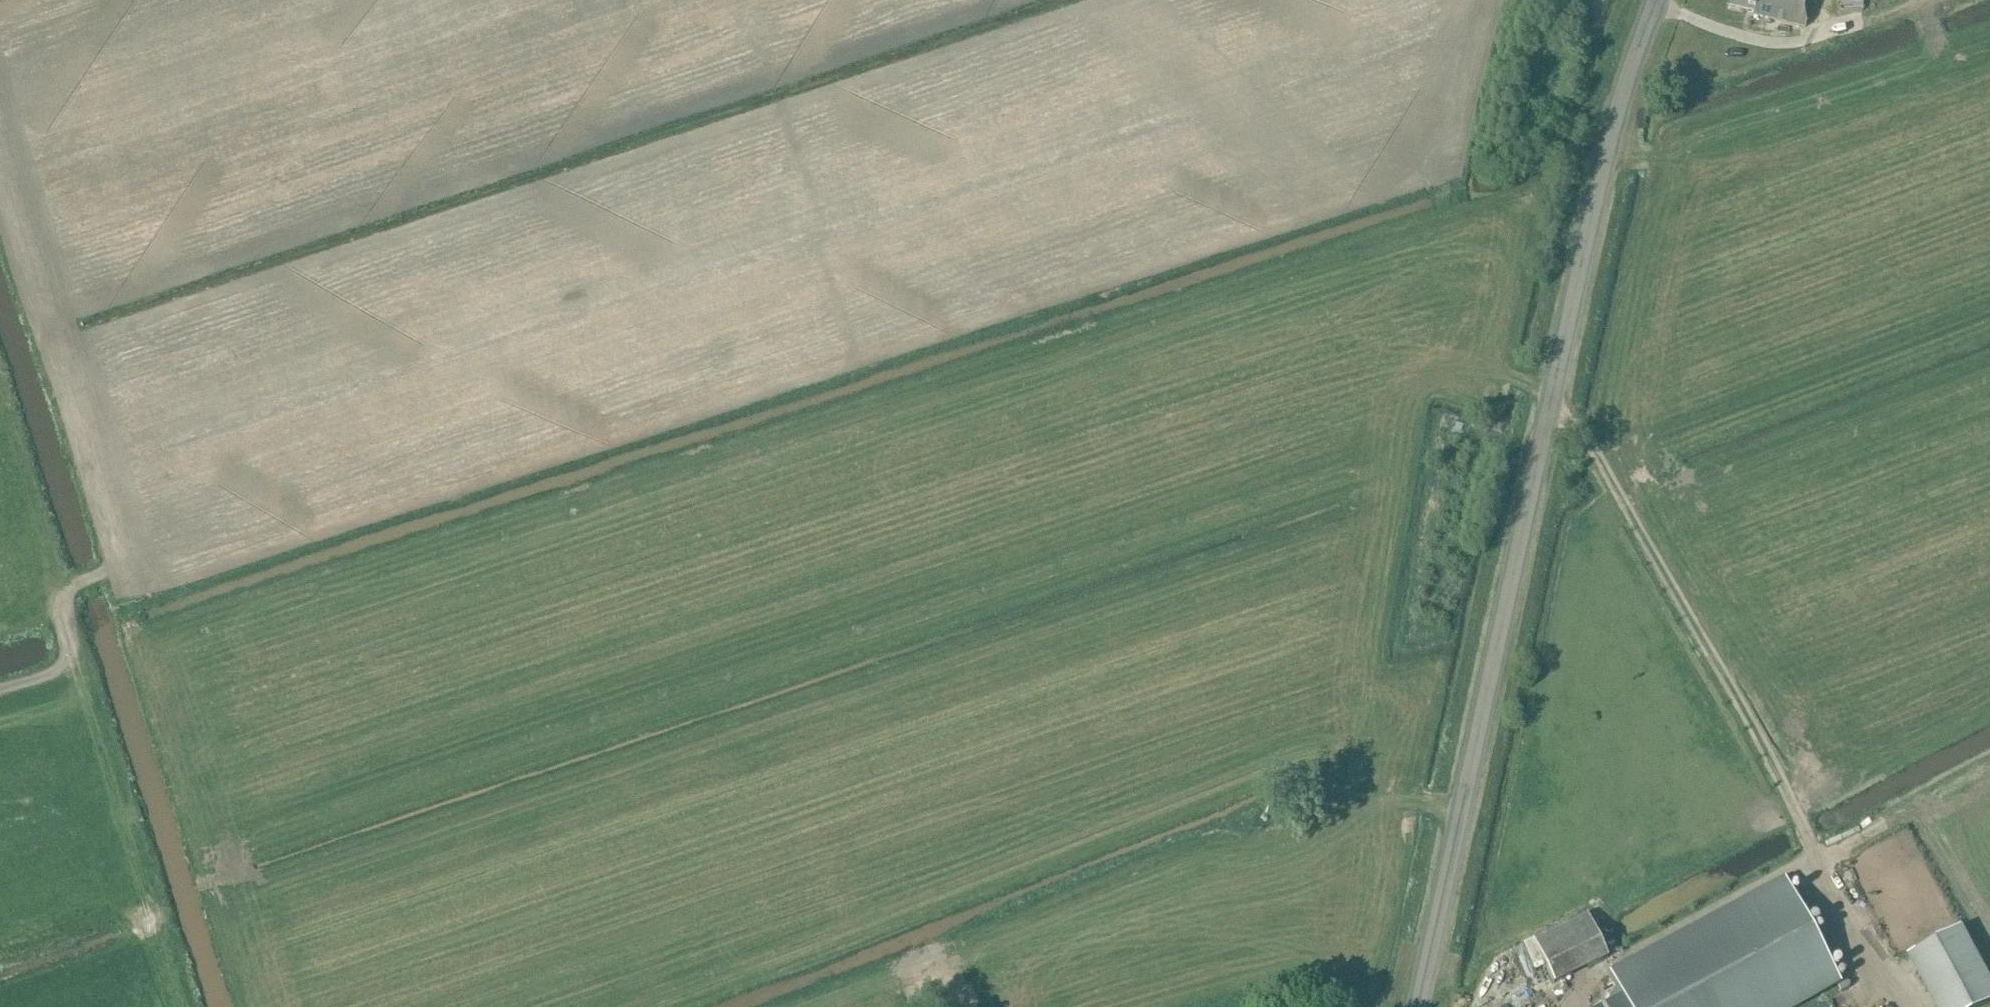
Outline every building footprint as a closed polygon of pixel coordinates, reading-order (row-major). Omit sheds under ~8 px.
[(1730,7),(1753,12),(1752,15),(1804,27),(1811,0),(1731,0),(1730,7)] [(1864,9),(1863,0),(1840,0),(1840,11),(1864,9)] [(1842,986),(1789,885),(1740,912),(1614,979),(1622,995),(1600,1006),(1803,1006),(1842,986)] [(1587,914),(1532,940),(1553,984),(1608,958),(1587,914)] [(1989,1001),(1989,988),(1961,925),(1905,951),(1930,1006),(1976,1006),(1989,1001)]
